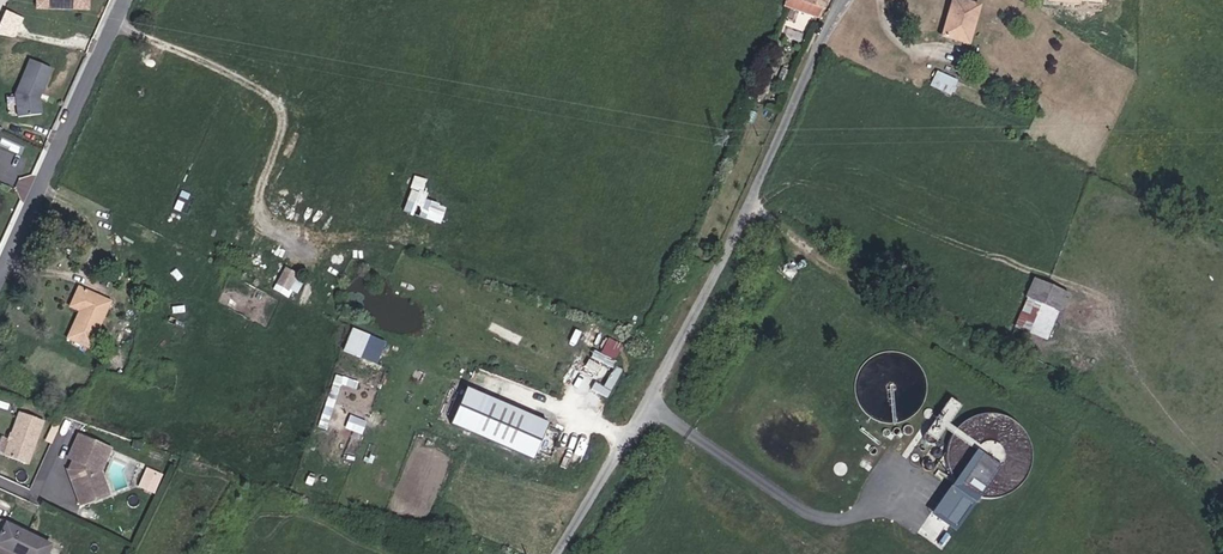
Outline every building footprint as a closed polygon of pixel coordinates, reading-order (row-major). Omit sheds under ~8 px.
[(35,8),(91,9),(91,0),(36,0),(35,8)] [(972,37),(984,1),(981,0),(956,0),(946,28),(972,37)] [(23,15),(4,9),(0,22),(0,32),(16,37),(23,15)] [(53,112),(51,96),(49,94),(52,90),(54,92),(71,69),(52,56),(27,90),(30,115),(53,112)] [(930,86),(952,94),(958,78),(936,69),(930,86)] [(30,115),(27,90),(15,88),(18,113),(30,115)] [(410,185),(423,189),(427,178),(414,174),(410,185)] [(424,197),(425,193),(409,188),(402,211),(440,223),(446,204),(424,197)] [(275,289),(290,296),(299,277),(285,270),(275,289)] [(1034,276),(1012,325),(1047,339),(1068,291),(1034,276)] [(74,336),(98,346),(119,299),(88,284),(79,305),(86,308),(74,336)] [(377,363),(386,339),(351,326),(342,350),(377,363)] [(608,336),(600,351),(614,358),(622,344),(608,336)] [(335,374),(321,426),(328,428),(341,383),(356,387),(358,380),(335,374)] [(461,386),(446,423),(529,456),(544,420),(461,386)] [(932,442),(956,402),(947,396),(922,436),(932,442)] [(29,460),(46,417),(22,408),(6,451),(29,460)] [(364,432),(367,418),(349,415),(346,429),(364,432)] [(99,498),(93,473),(98,463),(101,465),(109,448),(80,434),(70,456),(79,460),(77,466),(69,468),(77,503),(99,498)] [(93,473),(99,498),(107,496),(101,471),(111,449),(109,448),(101,465),(98,463),(93,473)] [(964,536),(982,511),(961,497),(944,521),(964,536)] [(51,536),(7,517),(0,533),(0,538),(35,553),(43,553),(51,536)] [(0,538),(0,553),(35,553),(0,538)]
